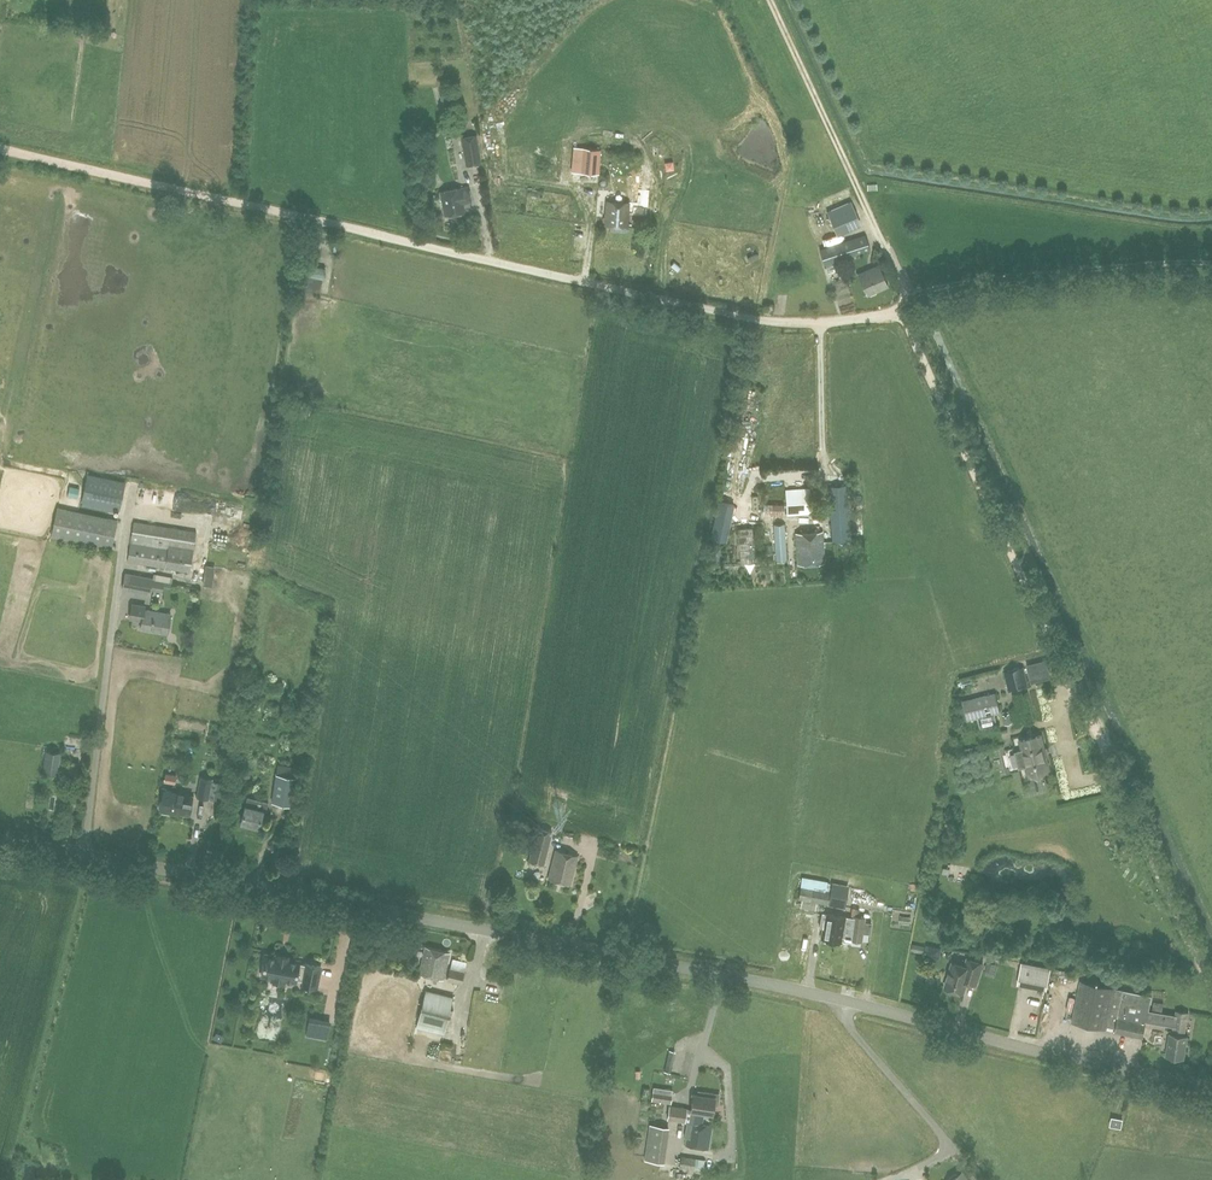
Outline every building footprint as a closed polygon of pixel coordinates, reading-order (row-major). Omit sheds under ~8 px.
[(75,9),(74,19),(83,20),(84,11),(75,9)] [(482,162),(477,134),(461,137),(465,165),(482,162)] [(581,171),(583,148),(573,147),(571,171),(581,171)] [(581,171),(599,173),(600,149),(583,148),(581,171)] [(468,187),(461,188),(460,187),(440,191),(445,215),(465,211),(464,204),(471,202),(468,187)] [(635,195),(634,210),(653,212),(655,197),(635,195)] [(628,202),(607,200),(605,224),(626,226),(628,208),(628,202)] [(851,223),(859,219),(851,201),(843,204),(851,223)] [(851,223),(843,204),(828,211),(836,229),(851,223)] [(837,241),(861,236),(859,228),(835,233),(837,241)] [(826,267),(834,265),(833,262),(870,250),(865,235),(820,249),(824,264),(825,264),(826,267)] [(320,293),(325,268),(307,264),(302,290),(320,293)] [(867,294),(887,286),(878,265),(858,274),(867,294)] [(741,404),(727,452),(736,454),(735,457),(739,458),(754,407),(741,404)] [(125,482),(87,474),(81,501),(108,507),(107,511),(112,512),(113,508),(119,509),(125,482)] [(829,487),(832,541),(849,540),(846,486),(829,487)] [(787,514),(811,512),(810,488),(785,490),(787,514)] [(714,501),(714,516),(724,515),(723,500),(714,501)] [(783,503),(763,503),(763,512),(783,512),(783,503)] [(111,548),(117,520),(58,507),(52,536),(111,548)] [(127,561),(189,571),(196,532),(134,521),(127,561)] [(775,543),(776,560),(787,559),(784,524),(773,524),(775,543)] [(795,533),(798,564),(825,562),(822,531),(795,533)] [(121,589),(150,594),(151,590),(163,592),(163,587),(170,588),(172,583),(164,581),(153,579),(153,577),(125,572),(121,589)] [(145,605),(132,603),(130,618),(142,620),(140,628),(168,632),(171,613),(144,609),(145,605)] [(1027,685),(1023,667),(1004,671),(1009,690),(1027,685)] [(967,720),(1000,712),(995,693),(962,700),(967,720)] [(1005,724),(1012,722),(1009,713),(1003,715),(1005,724)] [(1025,764),(1028,774),(1035,772),(1035,773),(1042,771),(1049,769),(1046,756),(1048,755),(1047,755),(1046,748),(1046,747),(1044,748),(1041,735),(1020,740),(1022,750),(1015,752),(1019,766),(1025,764)] [(46,751),(43,771),(58,773),(61,753),(46,751)] [(276,773),(272,802),(293,805),(298,776),(300,767),(278,763),(276,773)] [(250,769),(237,768),(236,779),(249,780),(250,769)] [(175,784),(176,776),(165,774),(164,782),(175,784)] [(208,797),(212,779),(212,778),(201,776),(197,796),(208,798),(208,797)] [(212,779),(208,797),(219,799),(222,781),(212,779)] [(192,795),(163,790),(159,811),(174,813),(174,811),(189,814),(192,795)] [(247,797),(240,821),(258,826),(262,810),(265,811),(268,802),(247,797)] [(537,826),(528,860),(544,864),(552,830),(537,826)] [(616,842),(609,841),(608,849),(615,850),(616,842)] [(555,849),(548,879),(570,884),(578,855),(555,849)] [(793,913),(801,914),(801,910),(799,910),(800,907),(801,899),(816,902),(843,906),(847,886),(832,884),(831,890),(803,886),(802,892),(795,891),(793,905),(794,905),(793,913)] [(873,910),(852,907),(851,915),(853,915),(851,929),(847,928),(849,917),(825,913),(821,938),(844,942),(849,943),(850,940),(861,942),(862,933),(869,934),(871,924),(864,923),(865,917),(875,918),(875,916),(873,910)] [(900,916),(899,923),(910,924),(911,917),(900,916)] [(910,950),(921,952),(922,945),(912,943),(910,950)] [(424,946),(418,973),(443,978),(449,952),(424,946)] [(939,948),(931,947),(929,957),(937,959),(939,948)] [(316,988),(321,966),(305,963),(305,964),(299,963),(300,960),(265,953),(260,975),(295,982),(296,980),(301,981),(301,985),(316,988)] [(1013,977),(1043,983),(1047,961),(1018,955),(1013,977)] [(944,987),(963,992),(966,981),(975,984),(982,962),(967,957),(965,965),(952,961),(944,987)] [(986,970),(993,973),(996,963),(989,961),(986,970)] [(447,979),(461,983),(464,971),(450,968),(447,979)] [(1003,985),(1005,979),(991,976),(990,982),(1003,985)] [(1146,1021),(1148,1010),(1150,998),(1157,999),(1158,991),(1147,990),(1147,994),(1080,980),(1072,1022),(1105,1029),(1105,1026),(1115,1028),(1114,1031),(1143,1037),(1146,1021)] [(444,1032),(453,997),(425,991),(416,1025),(444,1032)] [(1152,1009),(1162,1010),(1163,1003),(1153,1001),(1152,1009)] [(1173,1025),(1175,1014),(1148,1010),(1146,1021),(1173,1025)] [(1175,1014),(1173,1025),(1172,1030),(1169,1029),(1166,1055),(1184,1058),(1187,1035),(1184,1035),(1188,1012),(1176,1010),(1175,1014)] [(306,1034),(328,1038),(330,1024),(308,1020),(306,1034)] [(1041,1021),(1036,1033),(1051,1038),(1056,1026),(1041,1021)] [(690,1053),(683,1052),(684,1045),(668,1043),(665,1061),(688,1064),(690,1053)] [(667,1119),(685,1122),(687,1122),(685,1137),(687,1137),(685,1145),(708,1150),(712,1126),(697,1123),(699,1111),(712,1113),(714,1104),(717,1105),(719,1093),(704,1091),(704,1095),(693,1094),(691,1110),(686,1109),(687,1108),(669,1105),(667,1119)] [(652,1092),(651,1100),(671,1103),(672,1095),(652,1092)] [(1122,1119),(1112,1117),(1110,1125),(1120,1127),(1122,1119)] [(649,1123),(644,1160),(664,1163),(669,1126),(649,1123)] [(705,1159),(681,1155),(679,1166),(703,1170),(705,1159)] [(961,1172),(958,1174),(957,1173),(955,1173),(949,1178),(948,1179),(949,1179),(967,1179),(961,1172)]
